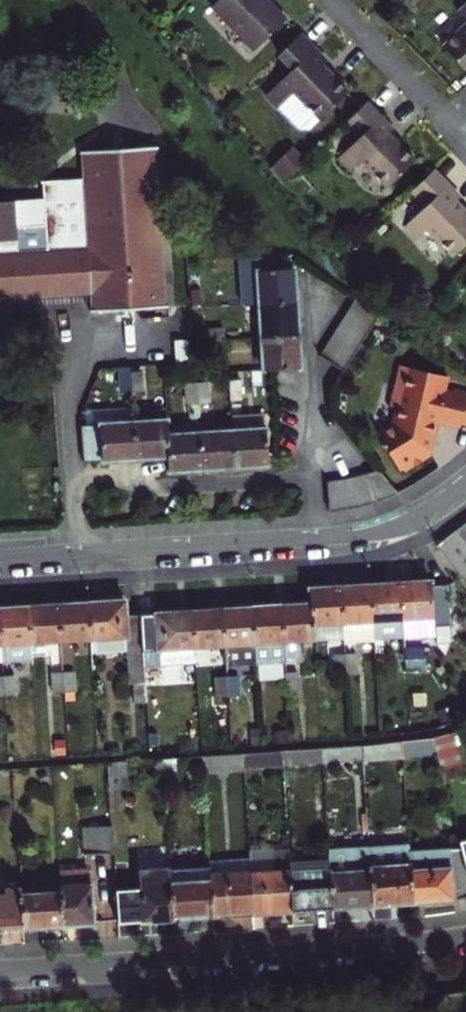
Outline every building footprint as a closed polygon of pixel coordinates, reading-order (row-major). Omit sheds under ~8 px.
[(210,6),(254,50),(285,20),(266,0),(216,0),(210,6)] [(442,46),(465,71),(465,23),(442,46)] [(327,62),(300,35),(279,55),(293,70),(272,91),(284,103),(295,94),(321,120),(348,93),(323,66),(327,62)] [(393,130),(367,103),(346,123),(360,138),(339,159),(351,172),(361,162),(387,188),(415,161),(389,134),(393,130)] [(179,142),(96,146),(98,173),(56,176),(57,192),(0,195),(0,294),(114,289),(115,312),(185,309),(179,142)] [(282,180),(300,161),(289,150),(271,169),(282,180)] [(434,171),(413,191),(427,206),(405,227),(417,239),(428,230),(454,256),(465,245),(465,213),(455,202),(460,197),(434,171)] [(276,281),(278,347),(279,380),(316,378),(315,361),(314,330),(313,299),(312,280),(276,281)] [(239,292),(239,283),(221,283),(221,293),(239,292)] [(377,306),(357,336),(350,346),(334,370),(356,385),(393,331),(377,306)] [(223,340),(224,359),(242,358),(242,338),(223,340)] [(426,382),(410,378),(406,393),(444,441),(445,435),(465,440),(465,433),(426,382)] [(128,400),(138,400),(148,399),(147,380),(128,380),(128,400)] [(465,433),(465,405),(455,402),(457,391),(426,382),(465,433)] [(248,410),(248,390),(238,391),(239,410),(248,410)] [(194,412),(204,411),(214,411),(213,392),(194,393),(194,412)] [(442,449),(444,441),(406,393),(400,416),(405,417),(399,435),(397,436),(427,474),(437,468),(433,463),(437,449),(442,449)] [(130,467),(141,467),(165,465),(173,465),(174,481),(201,479),(232,477),(259,476),(273,475),(271,436),(172,442),(172,426),(108,430),(110,468),(130,467)] [(408,485),(427,474),(397,436),(383,446),(408,485)] [(382,514),(407,504),(389,481),(362,488),(333,492),(333,522),(352,520),(382,514)] [(454,532),(465,547),(465,525),(465,523),(454,532)] [(454,532),(435,543),(462,577),(465,575),(465,547),(454,532)] [(428,586),(427,581),(412,582),(397,582),(400,637),(432,635),(431,627),(448,626),(445,585),(428,586)] [(382,583),(368,584),(371,639),(400,637),(397,582),(382,583)] [(371,639),(368,584),(352,585),(337,586),(340,623),(340,641),(371,639)] [(309,603),(310,625),(340,623),(337,586),(323,587),(309,587),(309,603)] [(86,600),(88,638),(122,637),(125,683),(131,683),(131,702),(143,701),(138,613),(122,613),(121,599),(107,599),(98,599),(86,600)] [(58,640),(88,638),(86,600),(70,601),(68,601),(55,602),(58,640)] [(58,640),(55,602),(39,603),(28,604),(29,642),(30,661),(59,659),(58,640)] [(311,641),(310,625),(309,603),(293,604),(279,605),(281,643),(282,658),(283,673),(284,693),(294,693),(292,658),(301,658),(301,641),(311,641)] [(28,604),(12,605),(0,605),(0,630),(1,643),(29,642),(28,604)] [(281,643),(279,605),(263,606),(249,606),(251,644),(251,659),(282,658),(281,643)] [(251,644),(249,606),(234,608),(219,608),(222,646),(251,644)] [(192,648),(222,646),(219,608),(207,609),(203,609),(190,610),(192,648)] [(138,613),(143,701),(154,700),(153,680),(158,680),(158,664),(193,663),(192,648),(190,610),(152,612),(138,613)] [(340,641),(340,623),(310,625),(311,641),(311,643),(340,641)] [(1,643),(1,663),(30,661),(29,642),(1,643)] [(88,656),(87,644),(62,645),(62,657),(88,656)] [(251,644),(222,646),(222,661),(251,659),(251,644)] [(420,648),(401,649),(402,659),(420,658),(420,648)] [(352,652),(341,653),(342,673),(353,673),(352,652)] [(331,674),(342,673),(341,653),(330,653),(331,674)] [(421,670),(420,658),(402,659),(402,670),(421,670)] [(69,669),(59,670),(61,689),(70,688),(69,669)] [(61,689),(59,670),(48,671),(50,690),(61,689)] [(12,673),(2,673),(3,693),(13,692),(12,673)] [(223,676),(224,697),(235,696),(234,675),(223,676)] [(213,697),(224,697),(223,676),(213,677),(213,697)] [(421,690),(406,692),(407,712),(422,711),(421,690)] [(458,778),(446,735),(428,739),(433,757),(439,783),(458,778)] [(398,745),(399,763),(433,757),(428,739),(398,745)] [(360,749),(361,766),(399,763),(398,745),(360,749)] [(319,751),(320,768),(361,766),(360,749),(319,751)] [(280,753),(281,770),(320,768),(319,751),(280,753)] [(240,756),(241,775),(281,773),(281,770),(280,753),(240,756)] [(200,758),(201,777),(241,775),(240,756),(200,758)] [(106,763),(108,790),(128,789),(126,762),(106,763)] [(111,858),(108,802),(84,803),(86,832),(80,832),(81,859),(111,858)] [(290,914),(287,868),(286,851),(245,854),(246,862),(249,917),(269,916),(290,914)] [(408,909),(405,860),(404,851),(366,853),(369,911),(389,910),(408,909)] [(369,911),(366,853),(327,854),(327,866),(330,913),(351,912),(369,911)] [(405,860),(408,909),(433,908),(443,907),(463,903),(462,873),(462,866),(460,857),(405,860)] [(206,868),(208,918),(230,918),(249,917),(246,862),(205,865),(206,868)] [(327,866),(287,868),(290,914),(310,914),(330,913),(327,866)] [(164,869),(167,921),(188,920),(208,918),(206,868),(164,869)] [(144,922),(167,921),(164,869),(134,871),(136,890),(113,891),(114,923),(144,922)] [(56,893),(57,927),(74,926),(89,925),(86,872),(55,873),(56,893)] [(0,930),(17,929),(16,895),(16,883),(1,883),(1,891),(0,891),(0,930)] [(38,928),(57,927),(56,893),(16,895),(17,929),(38,928)] [(432,1002),(432,1011),(465,1011),(465,1000),(432,1002)]
